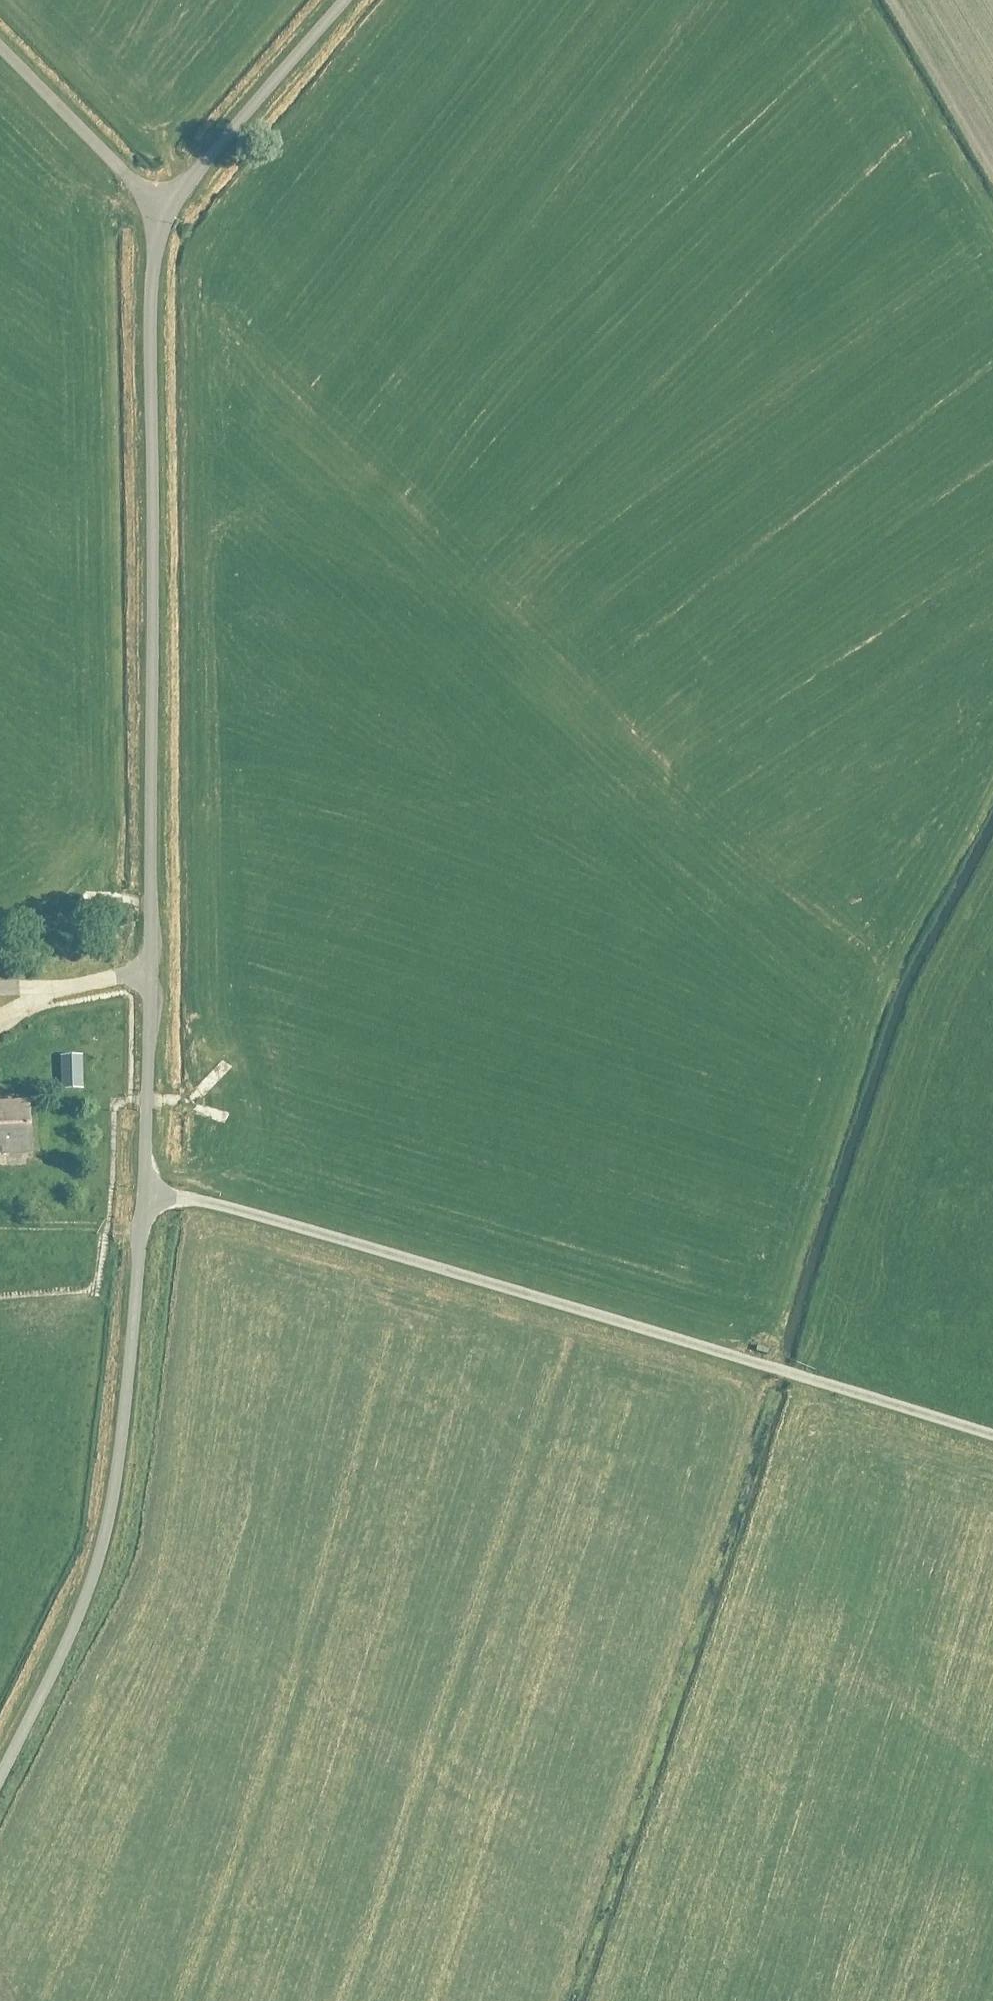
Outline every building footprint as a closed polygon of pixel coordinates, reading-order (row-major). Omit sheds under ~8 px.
[(81,1089),(80,1057),(61,1058),(62,1090),(81,1089)] [(30,1152),(27,1101),(0,1103),(0,1154),(30,1152)]
